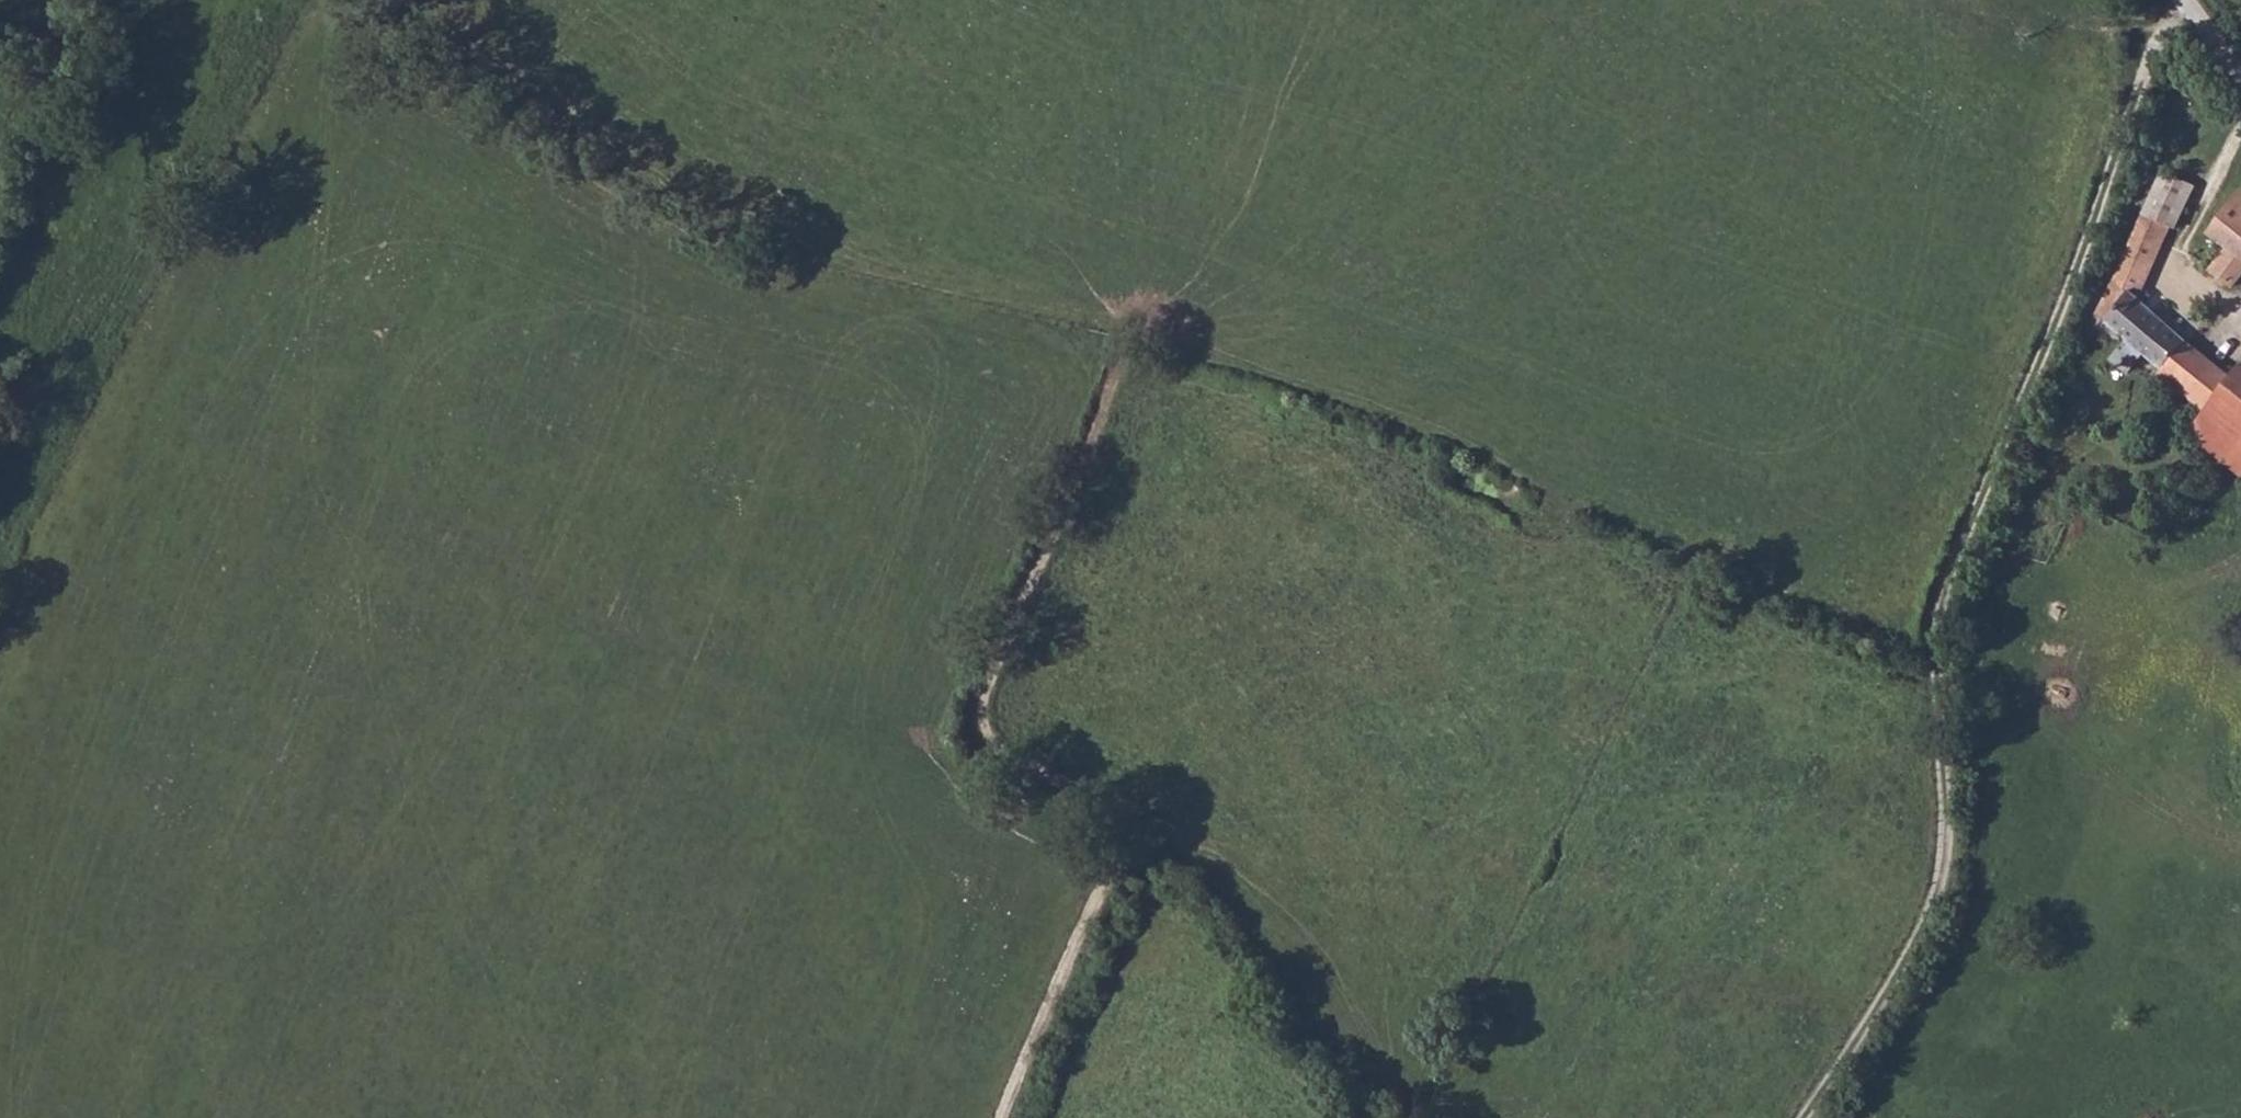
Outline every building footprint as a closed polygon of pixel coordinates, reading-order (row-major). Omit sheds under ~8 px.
[(2156,179),(2139,220),(2162,233),(2165,226),(2171,230),(2189,190),(2156,179)] [(2201,240),(2222,252),(2205,276),(2227,293),(2240,276),(2240,199),(2237,196),(2201,240)] [(2139,220),(2109,289),(2093,323),(2098,326),(2154,373),(2150,376),(2200,418),(2227,381),(2127,300),(2139,279),(2162,233),(2139,220)] [(2184,440),(2203,454),(2240,482),(2240,377),(2234,372),(2227,381),(2200,418),(2184,440)]
